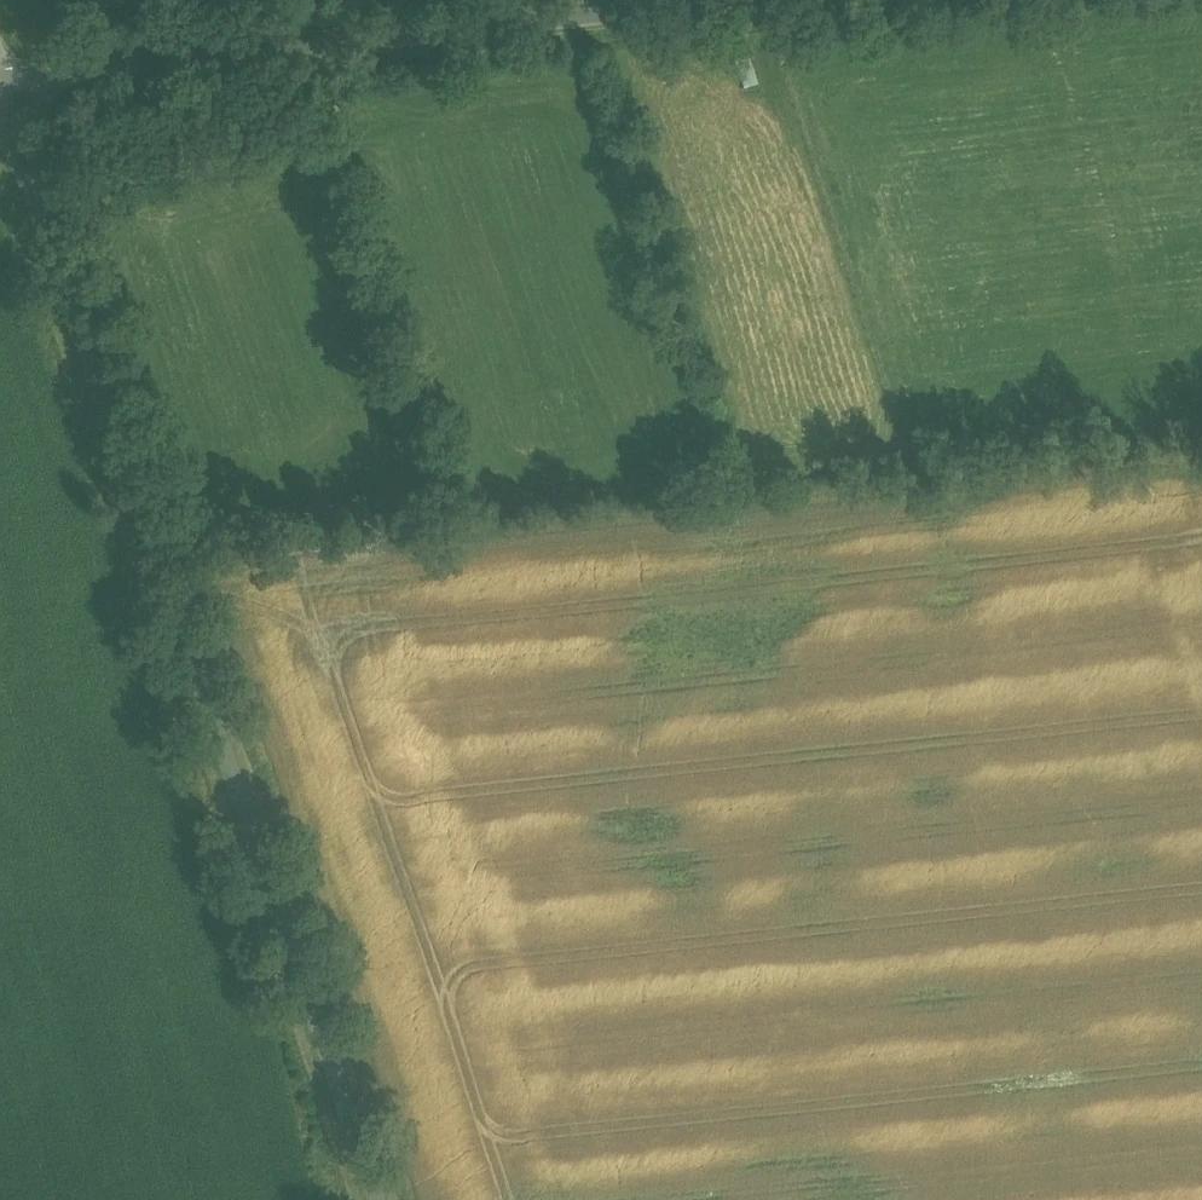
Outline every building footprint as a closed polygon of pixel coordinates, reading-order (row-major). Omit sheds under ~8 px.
[(749,53),(732,59),(741,86),(759,80),(749,53)]
